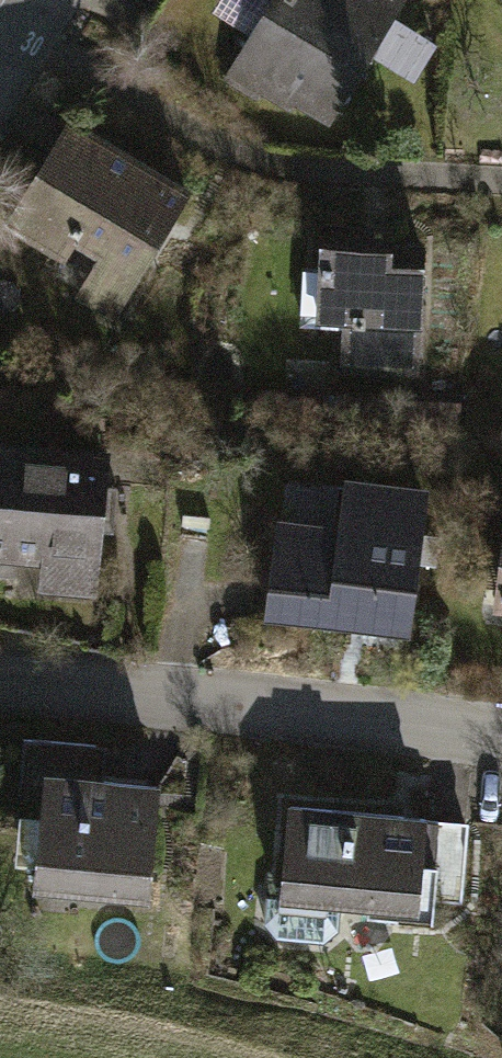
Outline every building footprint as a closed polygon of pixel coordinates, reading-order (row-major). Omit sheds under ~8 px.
[(325,132),(403,0),(231,0),(229,3),(261,22),(229,76),(325,132)] [(186,201),(61,125),(0,224),(0,233),(121,307),(186,201)] [(336,376),(415,378),(417,279),(384,279),(384,260),(311,259),(310,330),(337,331),(336,376)] [(3,595),(3,605),(95,611),(104,476),(35,472),(36,448),(0,446),(0,595),(3,595)] [(273,528),(260,628),(404,646),(423,497),(341,486),(334,536),(273,528)] [(487,621),(501,623),(501,500),(487,621)] [(75,755),(19,750),(13,806),(36,808),(25,908),(141,920),(154,797),(72,789),(75,755)] [(464,832),(278,816),(266,954),(332,960),(335,920),(410,926),(413,901),(458,905),(464,832)]
